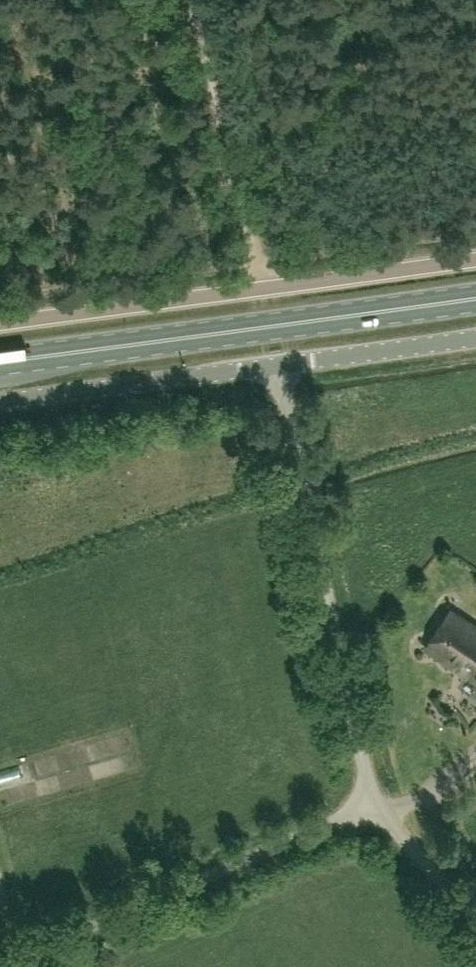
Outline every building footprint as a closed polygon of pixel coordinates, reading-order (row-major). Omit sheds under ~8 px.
[(475,629),(475,624),(451,607),(425,645),(456,667),(472,644),(468,641),(475,629)] [(468,641),(472,644),(456,667),(475,681),(475,629),(468,641)]
